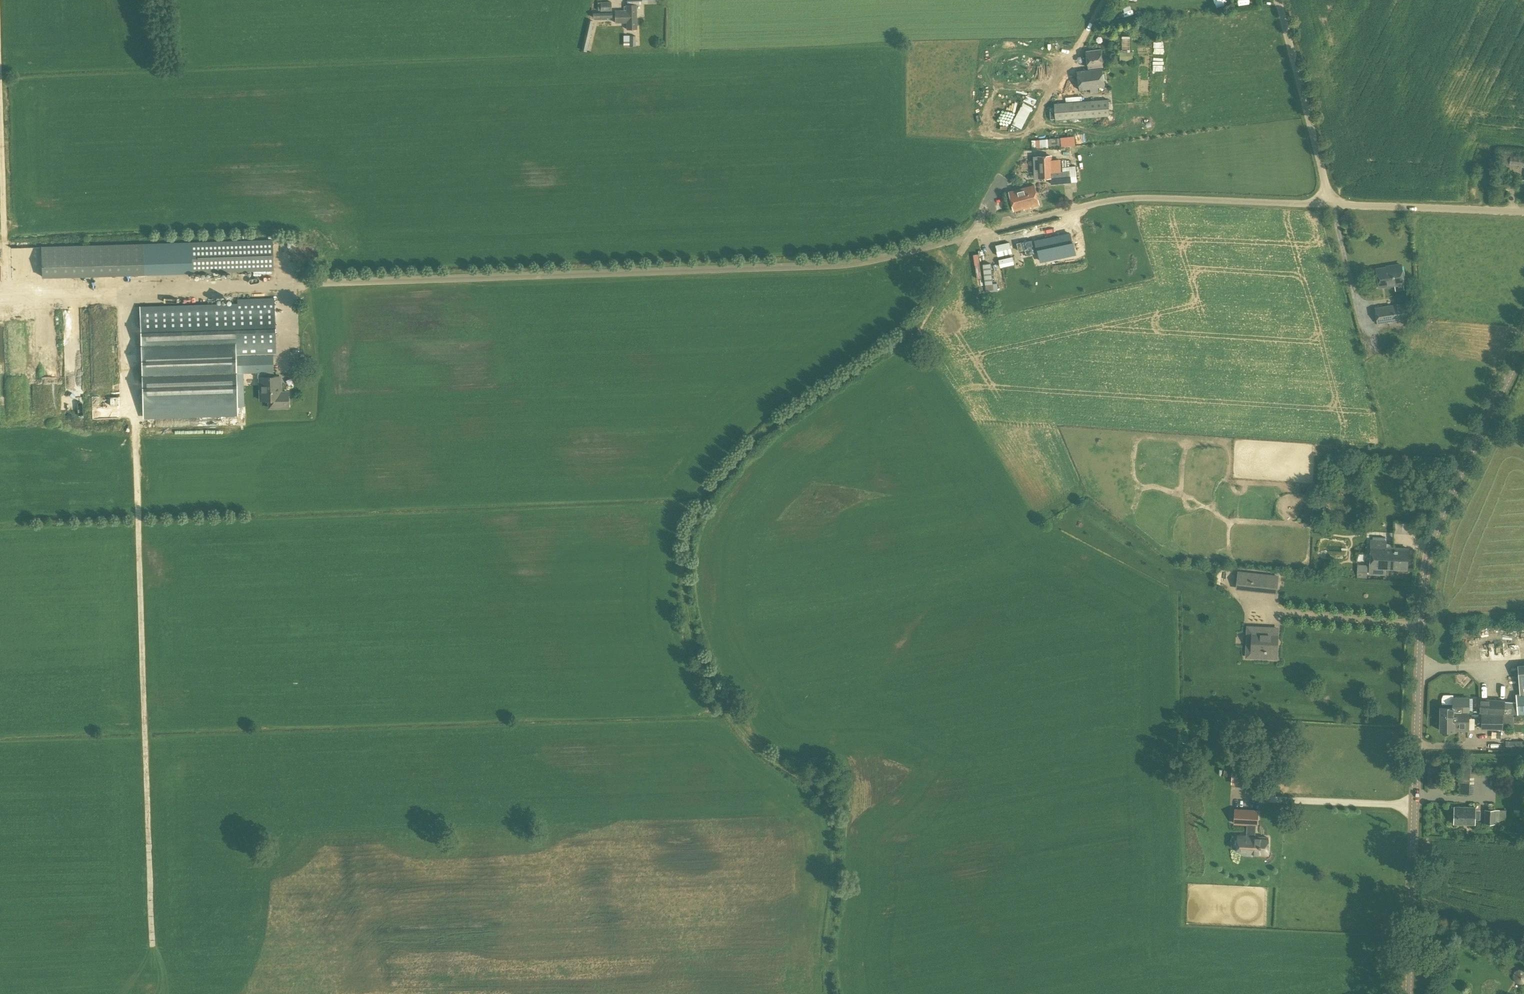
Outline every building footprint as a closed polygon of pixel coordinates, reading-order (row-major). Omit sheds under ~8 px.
[(593,18),(611,17),(611,1),(600,2),(600,12),(592,12),(593,18)] [(637,29),(636,4),(625,4),(626,10),(614,10),(614,23),(626,23),(626,30),(637,29)] [(586,51),(593,21),(588,20),(581,50),(586,51)] [(1087,58),(1101,57),(1100,49),(1086,51),(1087,58)] [(1132,52),(1119,52),(1120,61),(1133,60),(1132,52)] [(1101,57),(1087,58),(1088,67),(1102,65),(1101,57)] [(1079,90),(1105,87),(1102,67),(1077,71),(1079,90)] [(1055,120),(1110,116),(1108,99),(1054,103),(1055,120)] [(1023,101),(1012,123),(1021,127),(1032,106),(1023,101)] [(1060,136),(1060,145),(1075,144),(1074,135),(1060,136)] [(1523,160),(1523,157),(1501,154),(1500,164),(1523,167),(1523,160)] [(1051,172),(1051,162),(1038,162),(1039,177),(1050,177),(1051,184),(1070,182),(1069,170),(1051,172)] [(1014,210),(1039,204),(1034,184),(1009,191),(1014,210)] [(1025,230),(1015,232),(1018,252),(1025,251),(1026,254),(1040,252),(1038,235),(1026,237),(1025,230)] [(1078,255),(1076,245),(1074,245),(1072,234),(1040,242),(1042,251),(1042,252),(1043,251),(1046,262),(1078,255)] [(273,270),(272,239),(191,242),(192,272),(273,270)] [(145,274),(192,272),(191,242),(144,243),(145,274)] [(998,256),(1012,253),(1009,242),(996,245),(998,256)] [(1000,267),(1014,264),(1012,257),(999,260),(1000,267)] [(991,263),(983,264),(986,292),(998,291),(997,283),(993,283),(991,263)] [(1379,286),(1403,282),(1401,265),(1376,269),(1379,286)] [(237,303),(139,306),(143,418),(237,415),(236,356),(256,356),(257,378),(258,378),(258,400),(268,400),(268,409),(289,408),(288,391),(282,391),(281,391),(281,388),(281,376),(273,376),(273,356),(276,356),(274,298),(237,299),(237,303)] [(1377,322),(1399,319),(1409,318),(1407,302),(1396,304),(1375,307),(1377,322)] [(102,376),(94,376),(95,388),(109,387),(109,369),(102,369),(102,376)] [(1373,492),(1383,491),(1382,481),(1373,481),(1373,492)] [(1407,568),(1408,548),(1385,547),(1385,541),(1371,540),(1369,572),(1384,573),(1384,567),(1407,568)] [(1366,576),(1368,564),(1358,563),(1357,575),(1366,576)] [(1279,575),(1238,571),(1236,589),(1277,594),(1279,575)] [(1272,627),(1252,626),(1250,651),(1266,652),(1266,659),(1277,659),(1278,634),(1272,634),(1272,627)] [(1523,714),(1523,693),(1515,694),(1516,702),(1517,715),(1523,714)] [(1472,710),(1472,698),(1453,697),(1453,695),(1443,695),(1442,699),(1441,704),(1443,704),(1442,707),(1441,707),(1441,710),(1468,711),(1468,710),(1472,710)] [(1504,713),(1517,715),(1516,702),(1505,702),(1505,700),(1480,699),(1479,712),(1499,713),(1500,713),(1503,713),(1504,713)] [(1468,711),(1441,710),(1440,730),(1455,730),(1455,729),(1468,729),(1468,711)] [(1502,730),(1503,713),(1500,713),(1481,713),(1481,730),(1502,730)] [(1505,741),(1506,751),(1523,751),(1523,741),(1505,741)] [(1474,795),(1474,764),(1461,764),(1460,794),(1474,795)] [(1252,772),(1232,771),(1232,781),(1251,782),(1252,772)] [(1480,819),(1480,810),(1475,810),(1475,807),(1454,806),(1454,823),(1475,823),(1475,819),(1480,819)] [(1258,810),(1235,809),(1234,822),(1247,823),(1247,836),(1241,835),(1240,850),(1253,851),(1253,853),(1267,854),(1268,837),(1255,836),(1255,824),(1257,824),(1258,810)] [(1495,824),(1496,810),(1485,809),(1484,823),(1495,824)] [(1513,977),(1513,978),(1513,979),(1513,980),(1514,980),(1514,981),(1515,982),(1515,983),(1516,983),(1517,983),(1517,984),(1518,984),(1519,984),(1520,984),(1521,984),(1522,984),(1523,984),(1523,983),(1523,970),(1523,969),(1522,969),(1521,969),(1520,969),(1519,969),(1518,969),(1518,970),(1517,970),(1516,970),(1516,971),(1515,971),(1515,972),(1514,972),(1514,973),(1513,974),(1513,975),(1513,976),(1513,977)]
